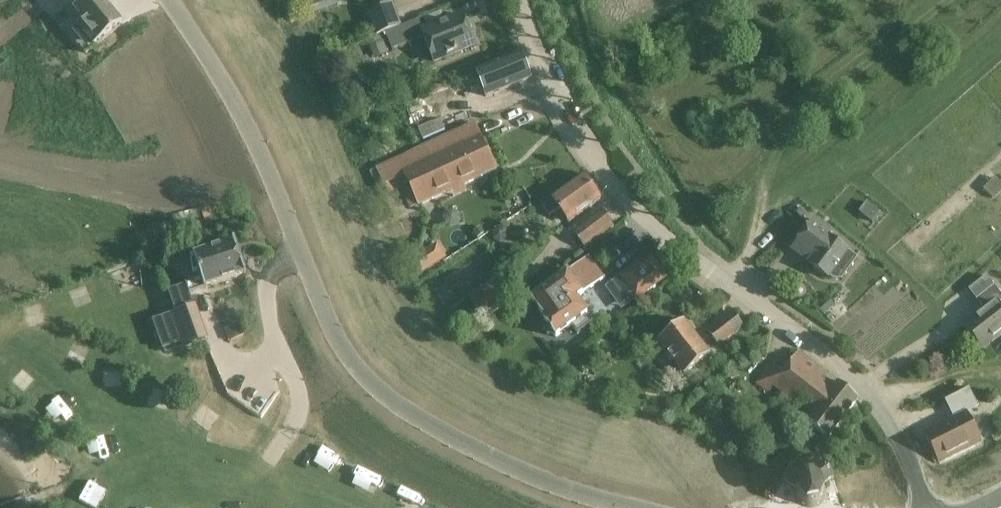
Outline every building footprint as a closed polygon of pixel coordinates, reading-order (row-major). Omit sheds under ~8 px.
[(103,0),(78,0),(57,18),(86,53),(122,23),(103,0)] [(366,13),(374,36),(401,25),(394,3),(366,13)] [(402,27),(401,25),(374,36),(375,37),(385,34),(392,51),(425,38),(434,61),(475,45),(463,15),(424,31),(419,20),(402,27)] [(520,54),(476,73),(486,97),(530,79),(520,54)] [(475,126),(379,171),(385,186),(406,176),(419,204),(495,169),(475,126)] [(583,175),(552,197),(551,195),(540,203),(549,216),(559,208),(569,222),(601,200),(583,175)] [(572,232),(585,249),(614,227),(602,210),(572,232)] [(453,211),(447,213),(445,217),(446,223),(451,226),(456,225),(459,220),(458,214),(453,211)] [(813,219),(792,247),(811,261),(809,264),(828,278),(829,276),(832,279),(836,280),(841,279),(857,257),(830,237),(833,233),(813,219)] [(190,293),(245,273),(235,243),(178,263),(187,286),(190,293)] [(410,260),(418,275),(435,264),(427,250),(410,260)] [(588,314),(577,299),(604,278),(597,269),(589,257),(531,299),(545,318),(543,319),(545,322),(542,330),(548,337),(556,337),(571,326),(577,334),(591,323),(585,316),(588,314)] [(636,299),(656,285),(640,263),(620,277),(636,299)] [(986,275),(973,286),(981,296),(995,286),(986,275)] [(506,304),(490,280),(468,296),(486,319),(506,304)] [(207,339),(190,293),(187,286),(169,293),(177,313),(154,322),(165,349),(181,343),(183,348),(207,339)] [(984,310),(964,325),(983,349),(1000,335),(1000,308),(998,304),(1000,302),(1000,294),(995,286),(981,296),(977,300),(984,310)] [(709,330),(719,346),(744,327),(732,312),(709,330)] [(684,321),(658,341),(685,375),(711,355),(684,321)] [(73,340),(65,358),(85,367),(93,349),(73,340)] [(798,353),(781,372),(771,364),(755,384),(768,393),(774,386),(813,416),(806,424),(827,439),(858,398),(798,353)] [(9,381),(23,395),(37,380),(23,367),(9,381)] [(154,385),(149,402),(163,406),(168,389),(154,385)] [(935,462),(939,463),(980,443),(967,414),(979,408),(970,390),(947,402),(955,419),(925,433),(934,452),(932,457),(935,462)] [(63,398),(44,405),(51,422),(69,416),(63,398)] [(783,483),(800,491),(799,496),(801,500),(806,505),(821,503),(824,497),(824,494),(824,491),(824,488),(834,481),(818,459),(805,467),(802,462),(790,470),(783,483)] [(92,477),(84,496),(100,503),(109,485),(92,477)]
